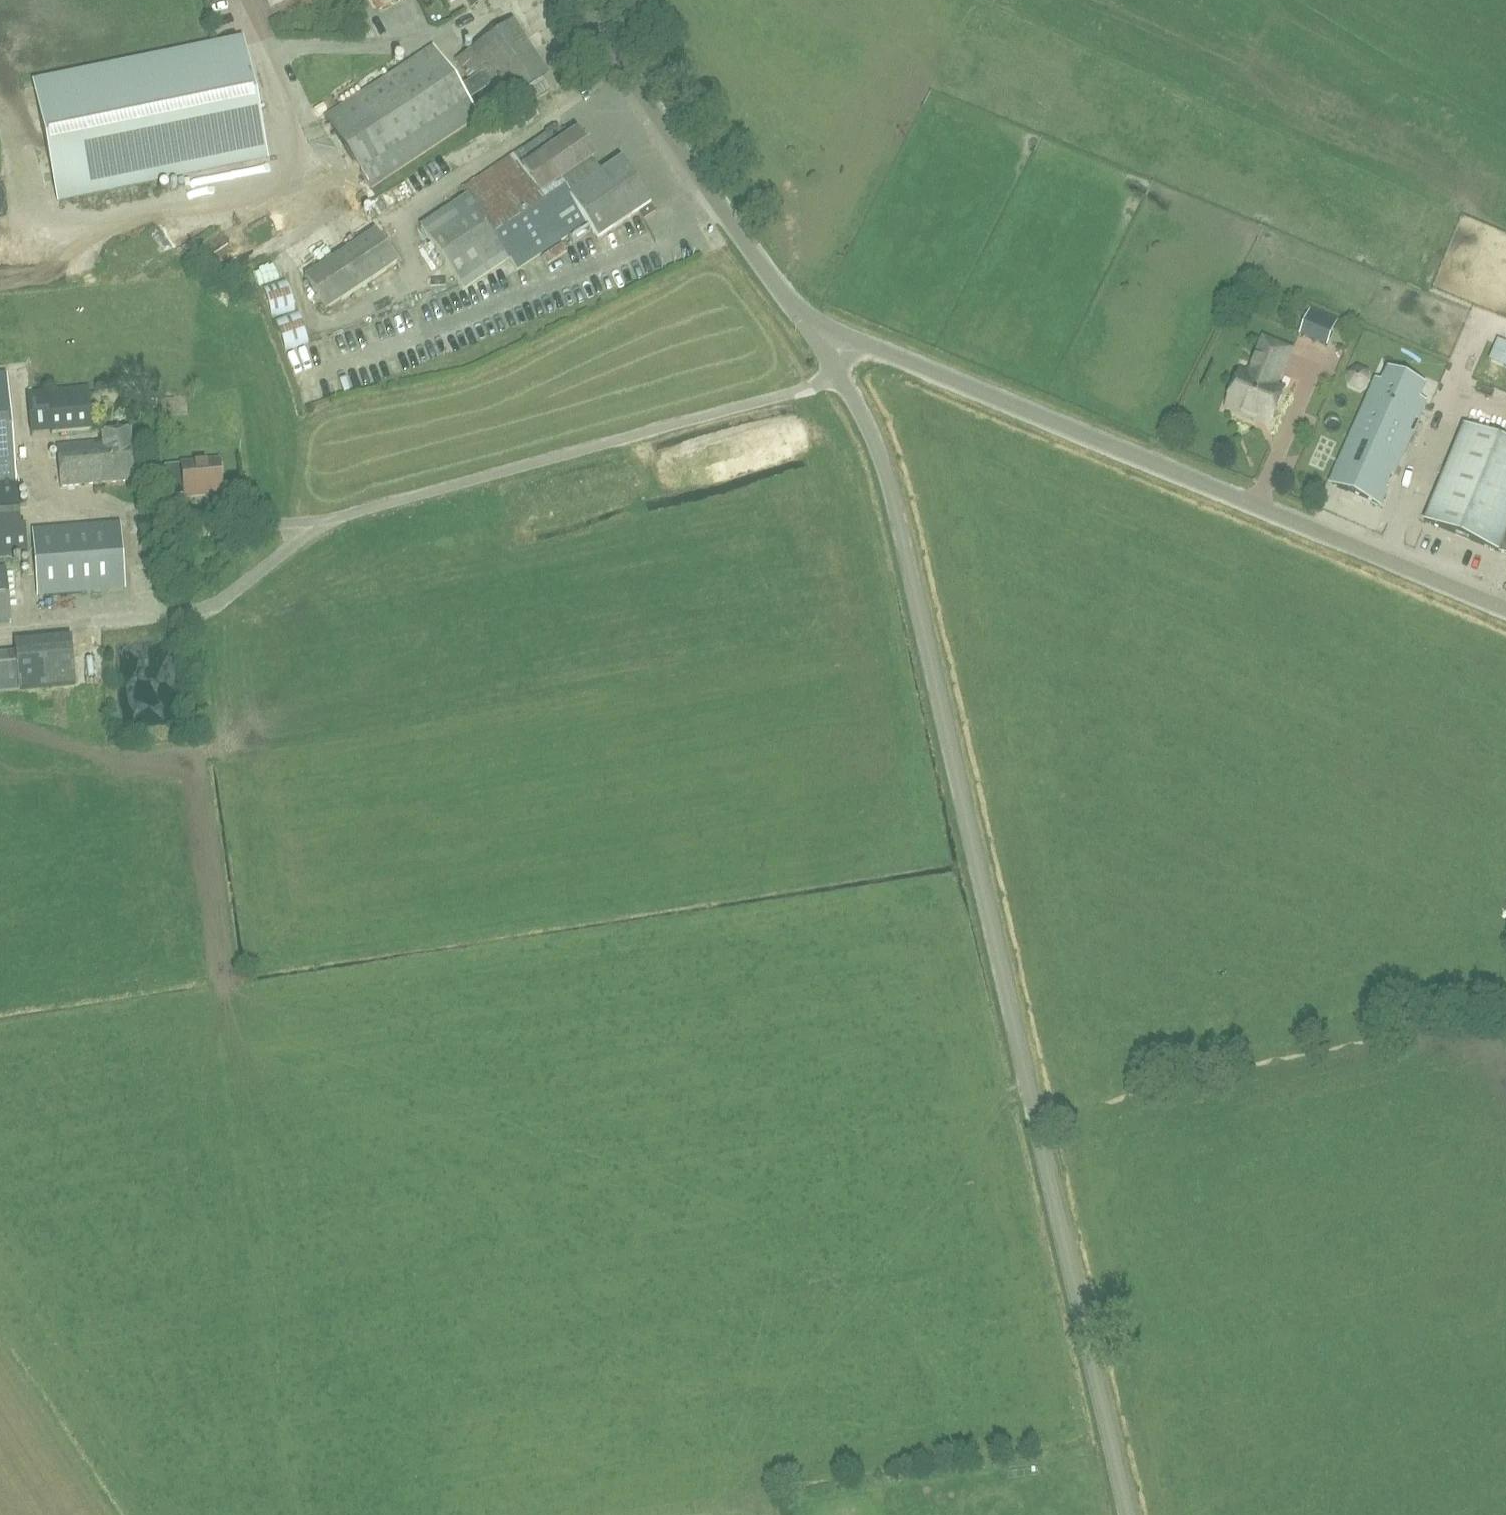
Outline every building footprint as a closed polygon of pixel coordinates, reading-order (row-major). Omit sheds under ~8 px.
[(402,0),(375,0),(380,11),(402,0)] [(513,22),(455,61),(469,82),(460,88),(469,101),(477,95),(490,115),(512,100),(519,112),(549,92),(542,81),(549,76),(513,22)] [(243,42),(33,85),(56,199),(266,156),(243,42)] [(478,116),(453,78),(433,46),(366,90),(366,89),(323,117),(368,187),(478,116)] [(568,140),(557,125),(462,189),(466,195),(419,227),(425,235),(463,291),(509,259),(516,271),(571,234),(576,241),(591,231),(597,240),(638,213),(643,221),(655,213),(650,205),(623,165),(571,199),(559,181),(592,159),(576,134),(568,140)] [(380,215),(401,212),(399,192),(377,195),(380,215)] [(327,307),(396,261),(374,230),(305,275),(327,307)] [(425,252),(422,262),(437,268),(441,258),(425,252)] [(283,276),(268,283),(276,300),(291,293),(283,276)] [(286,335),(302,327),(295,312),(279,319),(286,335)] [(1311,312),(1301,337),(1314,342),(1324,318),(1311,312)] [(310,334),(287,343),(298,371),(320,363),(310,334)] [(1241,374),(1227,407),(1257,419),(1258,417),(1265,420),(1264,422),(1270,424),(1284,391),(1274,387),(1290,350),(1264,340),(1248,377),(1241,374)] [(1348,374),(1349,385),(1359,390),(1368,383),(1367,372),(1357,367),(1348,374)] [(0,381),(0,558),(27,555),(24,528),(19,529),(14,477),(6,380),(0,381)] [(1378,381),(1332,484),(1379,505),(1410,434),(1417,419),(1424,402),(1420,400),(1382,383),(1378,381)] [(88,387),(26,392),(29,419),(52,417),(54,434),(92,430),(88,387)] [(1425,522),(1499,553),(1505,537),(1505,441),(1465,424),(1425,522)] [(60,487),(134,481),(130,431),(102,434),(102,442),(57,446),(60,487)] [(184,497),(222,493),(219,461),(181,464),(184,497)] [(101,524),(103,607),(136,606),(134,545),(127,545),(126,523),(101,524)] [(89,528),(34,533),(38,579),(93,574),(89,528)] [(9,623),(4,570),(0,570),(0,623),(9,623)] [(126,647),(127,711),(175,710),(174,646),(126,647)] [(22,687),(20,655),(0,656),(0,689),(22,687)] [(9,708),(6,696),(0,697),(0,710),(9,708)]
